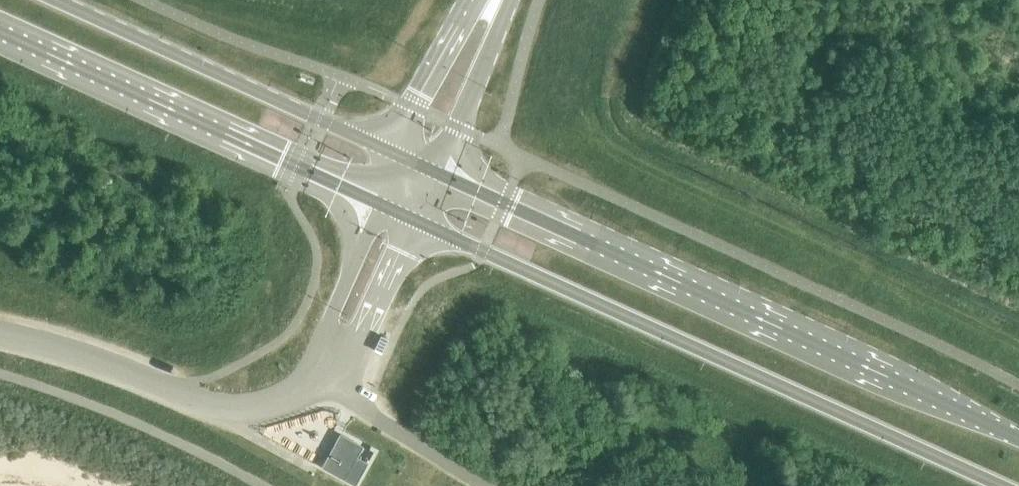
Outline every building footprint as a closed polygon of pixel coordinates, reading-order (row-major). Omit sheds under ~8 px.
[(342,433),(324,465),(356,482),(368,461),(357,455),(363,444),(342,433)]
